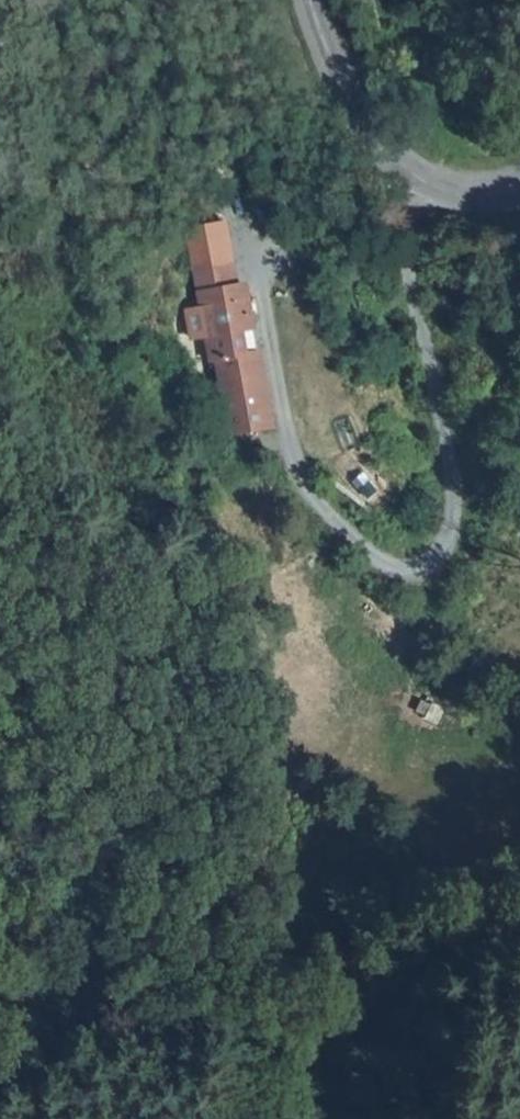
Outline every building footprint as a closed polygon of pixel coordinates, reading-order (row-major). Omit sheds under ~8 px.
[(216,365),(222,364),(234,434),(276,427),(263,355),(249,357),(246,332),(258,330),(253,302),(242,304),(240,289),(236,267),(200,273),(207,311),(214,310),(219,335),(211,337),(216,365)]
